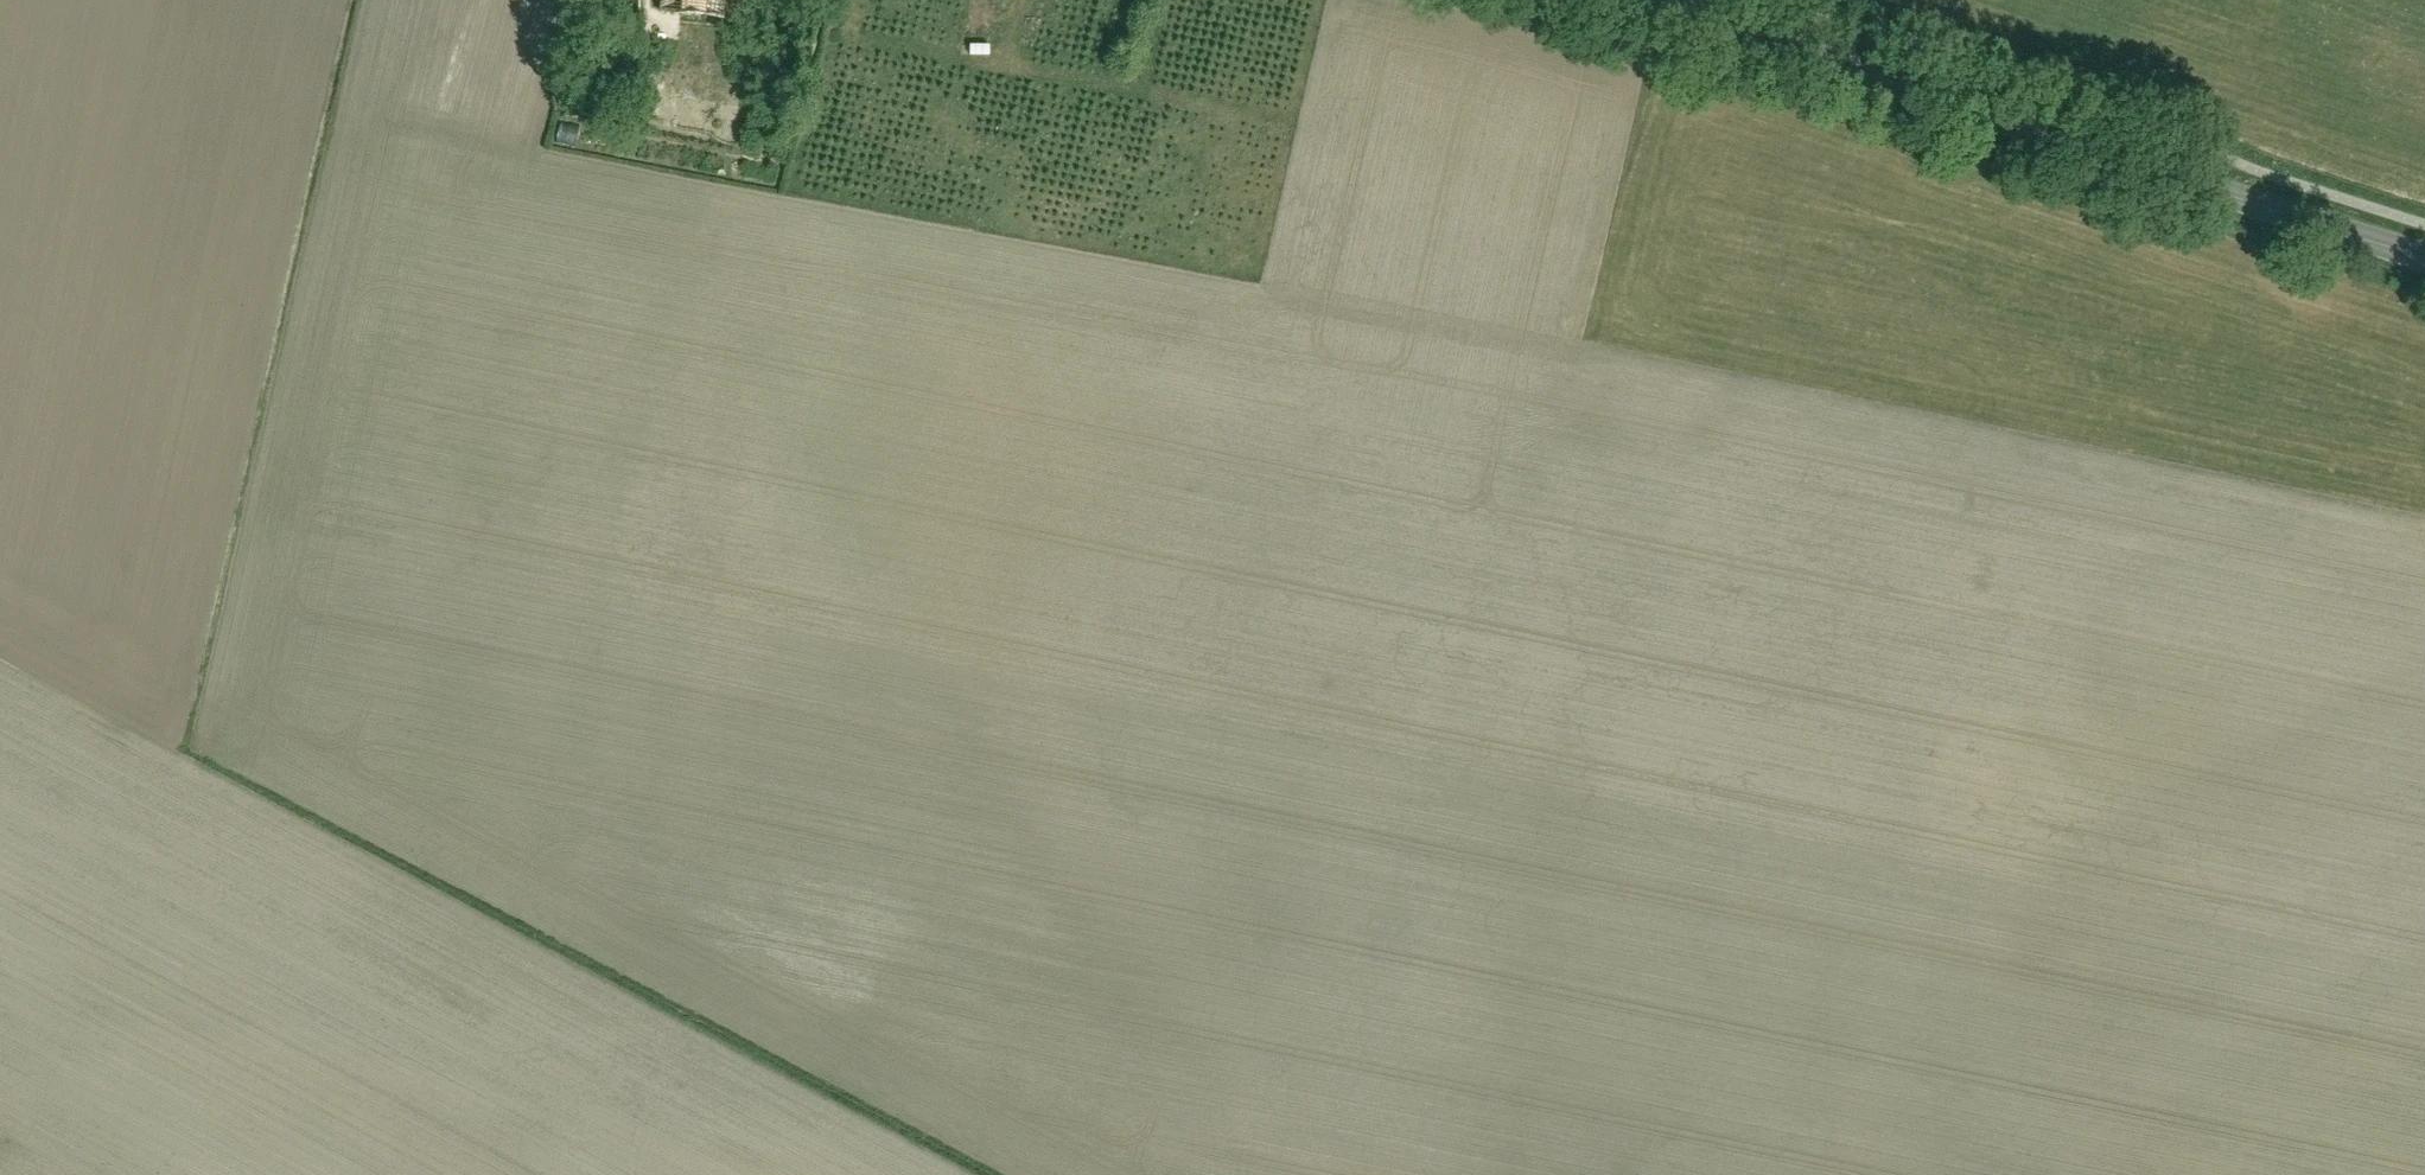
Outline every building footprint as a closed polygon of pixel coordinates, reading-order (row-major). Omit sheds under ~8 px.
[(660,8),(734,26),(740,0),(662,0),(660,8)]
